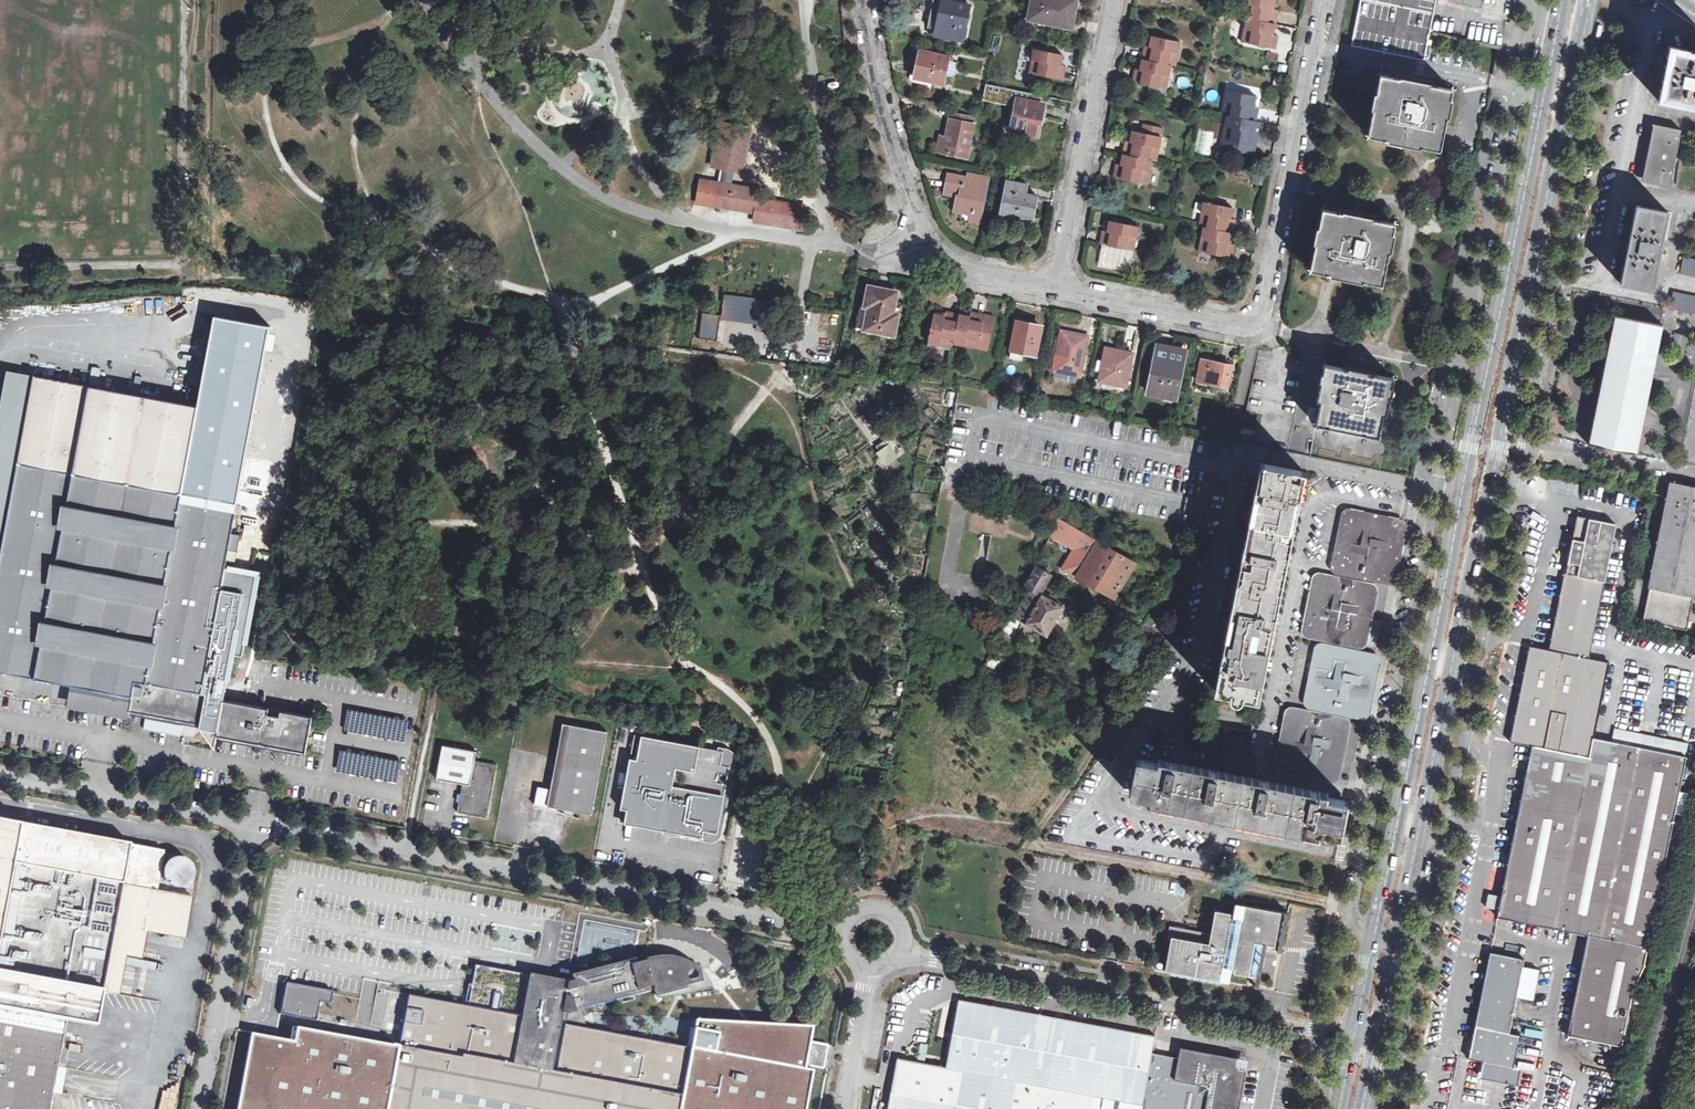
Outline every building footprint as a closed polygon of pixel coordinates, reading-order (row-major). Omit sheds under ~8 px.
[(936,31),(953,34),(952,38),(963,41),(970,5),(946,0),(942,0),(936,31)] [(1072,28),(1077,0),(1032,0),(1028,19),(1072,28)] [(1242,17),(1247,18),(1276,24),(1278,11),(1274,10),(1276,0),(1245,0),(1242,17)] [(1353,34),(1351,45),(1424,60),(1430,31),(1437,0),(1361,0),(1353,34)] [(1510,0),(1481,0),(1480,7),(1508,13),(1510,0)] [(1242,42),(1276,49),(1278,35),(1273,34),(1276,24),(1247,18),(1242,42)] [(990,50),(998,52),(1002,36),(994,34),(990,50)] [(1149,47),(1145,46),(1142,59),(1171,65),(1176,66),(1181,42),(1151,36),(1149,47)] [(1540,47),(1534,46),(1531,60),(1537,61),(1540,47)] [(1689,51),(1686,51),(1686,49),(1669,46),(1658,100),(1693,107),(1694,107),(1694,53),(1689,51)] [(695,48),(690,51),(698,62),(702,59),(695,48)] [(1063,79),(1065,67),(1061,66),(1063,54),(1034,49),(1029,73),(1063,79)] [(920,51),(914,77),(924,80),(934,81),(943,83),(945,74),(948,62),(949,57),(920,51)] [(1140,70),(1135,69),(1133,82),(1166,89),(1171,65),(1142,59),(1140,70)] [(948,62),(945,74),(957,77),(959,64),(948,62)] [(1453,89),(1386,76),(1380,75),(1373,111),(1368,136),(1401,143),(1440,150),(1445,126),(1453,89)] [(924,80),(923,87),(932,89),(934,81),(924,80)] [(1035,137),(1042,104),(1040,103),(1042,95),(986,84),(982,103),(1014,109),(1010,133),(1027,136),(1035,137)] [(1227,90),(1222,114),(1227,115),(1256,121),(1259,108),(1254,107),(1256,96),(1227,90)] [(975,119),(952,114),(947,137),(944,151),(968,156),(975,119)] [(1266,123),(1256,121),(1227,115),(1222,139),(1230,141),(1228,148),(1254,154),(1259,133),(1263,134),(1266,123)] [(807,207),(758,198),(759,191),(741,188),(741,187),(732,185),(733,177),(735,170),(743,172),(751,127),(719,122),(712,167),(721,168),(718,183),(701,180),(697,203),(755,213),(753,221),(803,230),(807,207)] [(1161,137),(1163,128),(1146,125),(1144,133),(1132,131),(1130,142),(1125,141),(1123,154),(1131,156),(1152,160),(1157,161),(1161,137)] [(1656,183),(1656,184),(1670,187),(1671,184),(1682,130),(1671,128),(1668,127),(1667,131),(1654,128),(1644,178),(1656,180),(1656,183)] [(1027,136),(1010,133),(1008,140),(1024,143),(1026,142),(1027,136)] [(947,137),(941,136),(938,150),(944,151),(947,137)] [(1228,148),(1230,141),(1222,139),(1221,146),(1228,148)] [(1148,180),(1152,160),(1131,156),(1123,154),(1121,165),(1116,164),(1114,178),(1147,184),(1148,180)] [(948,174),(948,176),(947,179),(945,189),(958,192),(954,210),(972,214),(971,220),(980,222),(984,204),(989,178),(968,174),(968,178),(948,174)] [(1001,212),(1032,219),(1037,197),(1025,194),(1027,185),(1008,181),(1001,212)] [(1204,202),(1199,226),(1203,227),(1233,233),(1235,219),(1231,219),(1233,208),(1204,202)] [(1637,205),(1621,283),(1651,289),(1667,212),(1637,205)] [(1329,274),(1383,285),(1395,223),(1322,209),(1310,270),(1329,274)] [(1109,221),(1107,232),(1103,231),(1100,244),(1134,251),(1139,227),(1109,221)] [(1233,233),(1203,227),(1198,251),(1232,258),(1235,245),(1230,244),(1233,233)] [(1681,273),(1694,276),(1694,259),(1683,257),(1681,273)] [(868,284),(864,306),(862,306),(858,325),(865,326),(864,329),(893,334),(897,312),(893,311),(897,289),(868,284)] [(1674,291),(1670,308),(1694,313),(1694,295),(1674,291)] [(757,324),(766,325),(766,331),(775,333),(779,302),(724,295),(721,319),(757,324)] [(960,314),(946,311),(945,316),(934,314),(929,342),(954,347),(955,342),(960,314)] [(960,314),(955,342),(978,347),(984,314),(972,312),(971,316),(960,314)] [(1615,316),(1589,443),(1589,444),(1598,446),(1597,449),(1604,451),(1605,448),(1634,454),(1634,453),(1661,325),(1615,315),(1615,316)] [(1013,350),(1035,355),(1041,326),(1017,322),(1012,350),(1013,350)] [(1061,331),(1054,371),(1081,376),(1088,336),(1061,331)] [(1158,345),(1149,391),(1176,396),(1185,350),(1158,345)] [(1106,348),(1100,382),(1126,387),(1133,353),(1106,348)] [(1013,350),(1012,359),(1034,363),(1035,355),(1013,350)] [(1202,359),(1197,381),(1228,387),(1232,365),(1202,359)] [(1321,402),(1316,424),(1378,437),(1383,414),(1386,415),(1394,378),(1325,364),(1319,392),(1318,401),(1321,402)] [(220,725),(225,698),(213,693),(203,691),(227,559),(236,561),(241,532),(233,531),(238,503),(182,493),(199,406),(35,376),(0,563),(0,669),(133,694),(131,709),(220,725)] [(891,438),(875,449),(886,466),(902,454),(891,438)] [(1259,699),(1305,471),(1261,463),(1215,690),(1259,699)] [(1643,621),(1687,630),(1694,589),(1694,487),(1671,482),(1643,621)] [(1350,514),(1348,515),(1337,568),(1339,569),(1390,579),(1392,577),(1402,526),(1400,524),(1350,514)] [(1580,974),(1567,1036),(1622,1047),(1632,990),(1644,965),(1648,947),(1686,757),(1686,756),(1688,743),(1615,728),(1612,741),(1594,738),(1598,723),(1611,661),(1590,658),(1611,551),(1616,552),(1617,544),(1613,543),(1616,524),(1577,516),(1550,650),(1530,646),(1511,741),(1532,746),(1498,916),(1588,935),(1580,974)] [(1100,541),(1059,518),(1051,531),(1081,548),(1092,554),(1100,541)] [(1100,541),(1092,554),(1082,572),(1081,574),(1117,595),(1136,561),(1131,558),(1110,547),(1100,541)] [(1092,554),(1081,548),(1071,566),(1082,572),(1092,554)] [(1053,574),(1039,566),(1027,586),(1032,588),(1042,594),(1053,574)] [(1320,579),(1318,580),(1308,631),(1310,633),(1361,643),(1363,641),(1374,589),(1320,579)] [(1378,584),(1375,609),(1384,610),(1387,585),(1378,584)] [(1012,613),(1024,620),(1029,623),(1044,595),(1042,594),(1032,588),(1018,613),(1014,611),(1012,613)] [(1029,623),(1049,634),(1064,607),(1044,595),(1029,623)] [(1003,631),(1014,637),(1024,620),(1012,613),(1011,618),(1003,631)] [(1370,632),(1376,633),(1379,619),(1373,618),(1370,632)] [(1323,649),(1321,650),(1311,702),(1312,703),(1363,713),(1365,711),(1375,662),(1373,659),(1323,649)] [(989,656),(985,666),(997,671),(1001,661),(989,656)] [(130,711),(133,696),(75,686),(72,704),(129,715),(130,711)] [(306,750),(313,715),(225,698),(220,725),(218,733),(280,745),(306,750)] [(409,721),(348,709),(344,730),(405,742),(409,721)] [(1294,713),(1292,714),(1281,766),(1282,767),(1334,777),(1335,775),(1345,726),(1345,725),(1344,722),(1294,713)] [(550,790),(548,805),(592,814),(607,731),(563,723),(550,790)] [(632,759),(623,809),(629,810),(627,824),(709,838),(710,831),(721,833),(723,818),(728,784),(719,782),(721,773),(730,775),(732,766),(723,764),(725,751),(643,735),(639,760),(632,759)] [(487,817),(497,765),(475,761),(477,752),(443,745),(437,779),(463,784),(460,801),(459,801),(457,812),(487,817)] [(400,762),(339,750),(335,771),(396,783),(400,762)] [(1341,837),(1348,801),(1327,796),(1327,793),(1159,758),(1158,762),(1137,758),(1130,794),(1151,798),(1150,802),(1319,837),(1320,833),(1341,837)] [(550,790),(537,788),(534,804),(547,808),(548,805),(550,790)] [(166,867),(162,866),(165,851),(131,845),(131,844),(0,819),(0,1007),(67,1020),(97,1025),(103,994),(112,995),(120,954),(140,958),(145,933),(115,927),(123,883),(157,889),(160,874),(164,874),(165,876),(167,882),(171,886),(177,888),(183,888),(188,886),(192,881),(195,876),(194,870),(192,864),(188,860),(182,858),(176,858),(171,861),(167,865),(166,867)] [(615,852),(614,863),(621,864),(623,853),(615,852)] [(115,927),(145,933),(146,931),(184,938),(192,896),(157,889),(123,883),(115,927)] [(1248,985),(1250,975),(1257,976),(1259,965),(1262,966),(1264,956),(1261,955),(1263,943),(1282,947),(1288,913),(1238,903),(1235,918),(1234,927),(1226,925),(1224,935),(1214,934),(1187,928),(1185,938),(1172,936),(1166,970),(1248,985)] [(1235,918),(1233,917),(1234,913),(1218,910),(1214,934),(1224,935),(1226,925),(1234,927),(1235,918)] [(1172,936),(1185,938),(1187,928),(1172,926),(1170,935),(1172,936)] [(710,954),(708,973),(729,975),(734,940),(686,934),(684,951),(710,954)] [(1478,1013),(1475,1026),(1491,1029),(1509,1033),(1516,995),(1524,959),(1490,952),(1478,1013)] [(524,1007),(522,1016),(409,995),(406,1011),(399,1048),(387,1108),(680,1108),(691,1048),(687,1047),(566,1024),(567,1020),(583,1023),(585,1021),(582,1008),(655,989),(656,996),(688,988),(687,984),(701,980),(699,970),(695,967),(690,963),(678,958),(671,957),(659,956),(650,958),(647,959),(647,960),(637,962),(637,959),(633,960),(633,963),(573,978),(575,982),(567,984),(530,977),(524,1007)] [(525,975),(519,1006),(524,1007),(530,977),(530,975),(525,975)] [(282,1011),(317,1018),(322,987),(288,981),(287,986),(282,1011)] [(393,993),(390,1009),(406,1011),(409,995),(393,993)] [(1156,1036),(959,999),(946,1067),(923,1062),(898,1057),(888,1108),(1142,1108),(1153,1053),(1156,1036)] [(67,1020),(0,1007),(0,1108),(50,1108),(67,1020)] [(680,1108),(805,1108),(813,1070),(805,1069),(806,1065),(810,1042),(813,1027),(697,1020),(695,1029),(691,1048),(680,1108)] [(690,1028),(687,1047),(691,1048),(695,1029),(690,1028)] [(399,1048),(295,1029),(293,1044),(250,1035),(235,1108),(387,1108),(399,1048)] [(810,1042),(806,1065),(824,1068),(828,1045),(810,1042)] [(1153,1053),(1142,1108),(1239,1108),(1247,1070),(1247,1068),(1240,1067),(1237,1066),(1238,1057),(1181,1046),(1179,1057),(1153,1053)] [(1247,1068),(1249,1059),(1238,1057),(1237,1066),(1240,1067),(1247,1068)]
